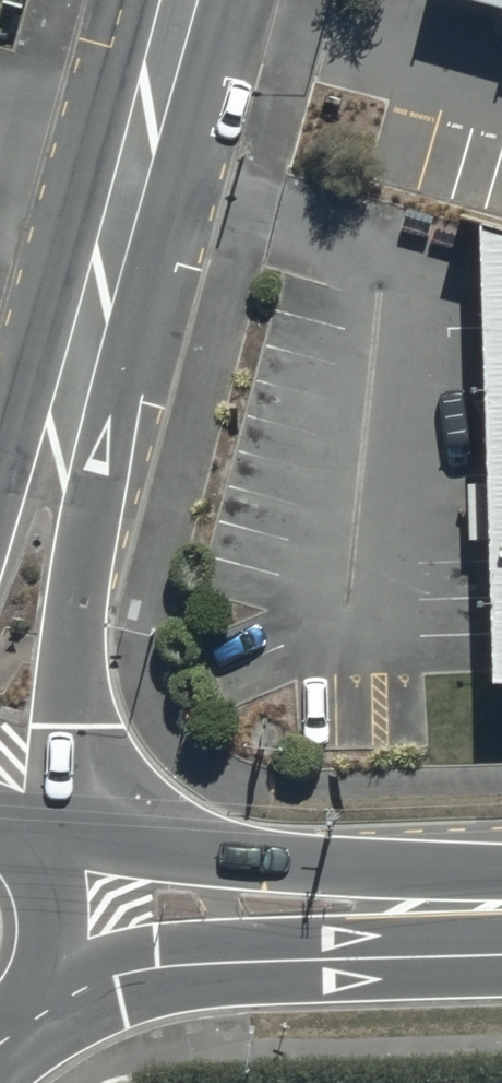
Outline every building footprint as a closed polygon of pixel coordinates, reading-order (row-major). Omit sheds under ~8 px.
[(501,8),(501,0),(472,0),(501,8)] [(481,232),(492,684),(501,684),(501,237),(481,232)]
